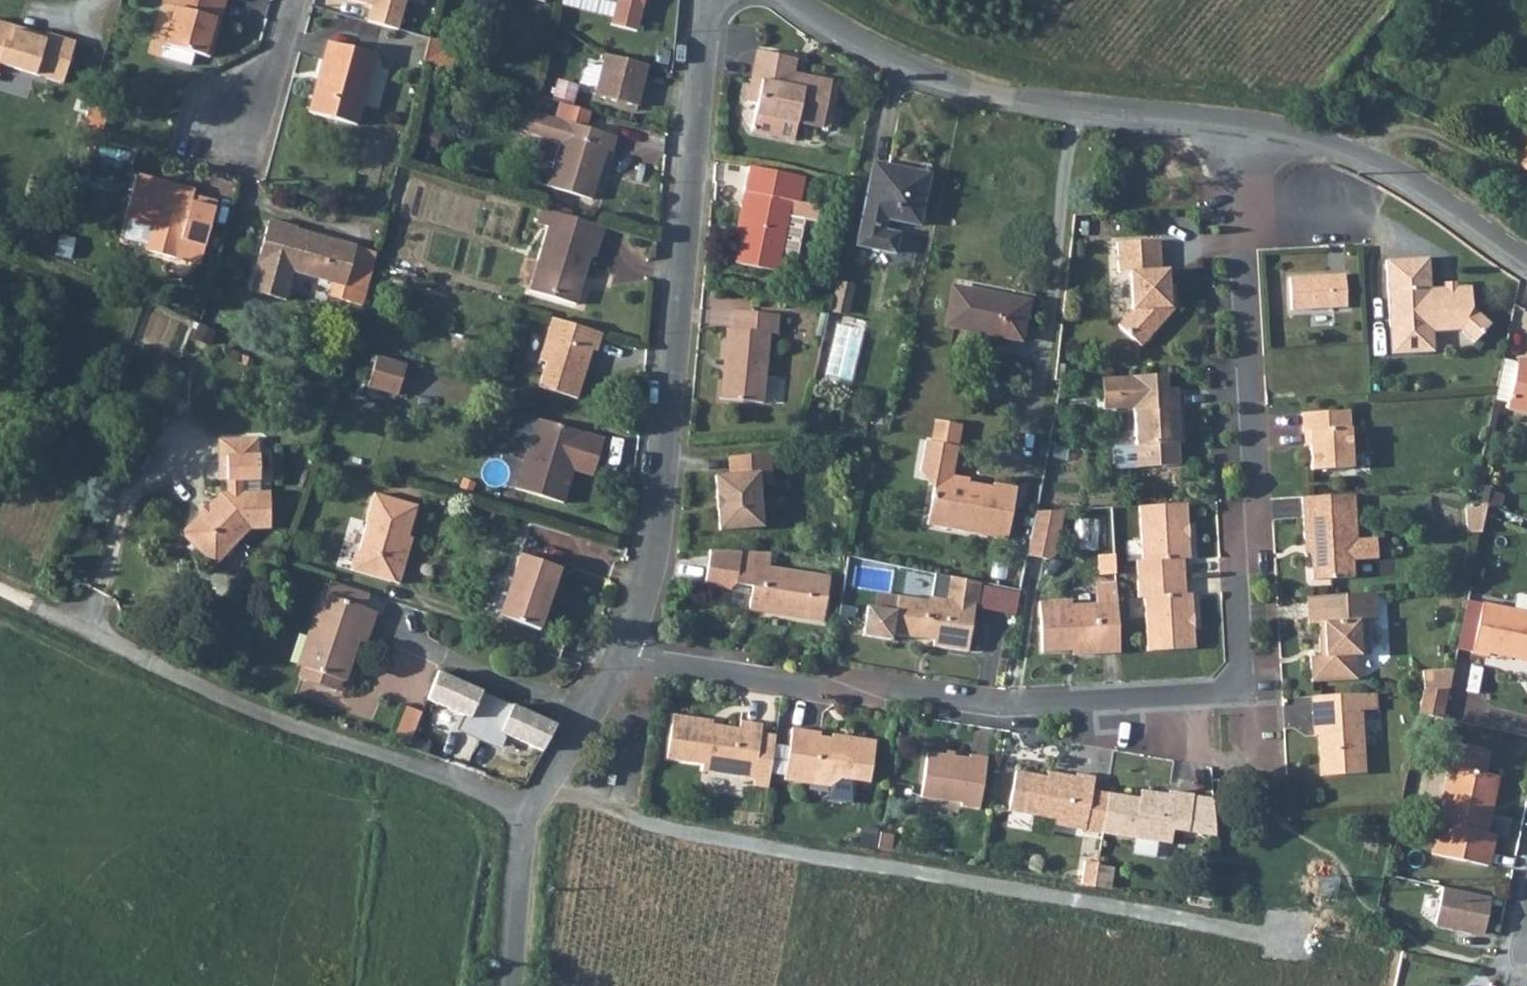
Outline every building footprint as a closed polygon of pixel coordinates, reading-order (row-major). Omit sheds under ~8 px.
[(175,3),(161,55),(192,64),(196,51),(207,55),(221,0),(176,0),(175,3)] [(373,3),(369,18),(399,26),(406,0),(363,0),(373,3)] [(61,85),(74,43),(44,34),(43,37),(0,24),(0,66),(61,85)] [(430,33),(424,58),(442,64),(444,50),(445,36),(430,33)] [(362,123),(379,52),(332,40),(314,110),(362,123)] [(757,99),(752,117),(777,125),(780,116),(799,122),(823,128),(834,80),(808,72),(805,83),(792,79),(799,54),(762,45),(747,96),(757,99)] [(604,53),(594,92),(639,102),(648,62),(604,53)] [(90,98),(83,119),(103,126),(111,103),(90,98)] [(617,137),(528,109),(519,131),(560,145),(548,185),(592,199),(609,149),(612,150),(617,137)] [(794,141),(799,122),(780,116),(777,125),(752,117),(748,129),(794,141)] [(919,224),(931,170),(875,160),(859,243),(892,253),(898,233),(882,230),(886,216),(919,224)] [(804,177),(750,162),(742,201),(747,203),(736,256),(777,265),(787,215),(816,221),(820,205),(799,201),(804,177)] [(181,236),(193,191),(133,176),(122,221),(181,236)] [(607,229),(544,208),(536,226),(548,230),(530,291),(577,306),(595,255),(598,257),(607,229)] [(346,281),(342,302),(363,307),(374,264),(378,250),(293,228),(294,224),(269,219),(252,290),(289,299),(296,270),(346,281)] [(1135,269),(1137,304),(1121,322),(1142,342),(1159,323),(1158,305),(1176,305),(1175,283),(1170,283),(1170,277),(1162,266),(1161,237),(1119,238),(1121,268),(1135,269)] [(1426,257),(1385,258),(1390,353),(1414,352),(1413,336),(1430,336),(1430,332),(1457,331),(1471,344),(1487,327),(1469,309),(1468,287),(1427,288),(1426,257)] [(1346,304),(1344,272),(1290,274),(1291,306),(1346,304)] [(1029,292),(957,277),(954,286),(947,321),(1020,337),(1027,302),(1029,292)] [(1176,305),(1158,305),(1159,323),(1176,305)] [(775,331),(778,312),(734,308),(732,327),(727,327),(724,360),(728,360),(724,399),(763,402),(771,331),(775,331)] [(602,335),(554,320),(540,363),(546,366),(538,390),(576,403),(591,351),(596,354),(602,335)] [(1430,336),(1413,336),(1414,352),(1431,351),(1430,336)] [(367,389),(395,399),(405,367),(377,358),(367,389)] [(1514,403),(1518,361),(1505,360),(1501,402),(1514,403)] [(1525,365),(1514,413),(1526,415),(1526,365),(1525,365)] [(1175,409),(1171,373),(1099,377),(1101,409),(1128,409),(1136,469),(1179,464),(1175,427),(1180,427),(1178,409),(1175,409)] [(1351,468),(1349,411),(1303,412),(1304,431),(1309,431),(1311,469),(1351,468)] [(916,471),(931,473),(927,492),(941,494),(935,526),(1002,538),(1011,489),(990,484),(987,493),(964,489),(966,478),(950,476),(958,424),(931,418),(926,442),(922,440),(916,471)] [(535,426),(513,496),(558,511),(570,479),(575,462),(594,468),(601,447),(535,426)] [(197,507),(178,528),(212,560),(247,521),(269,521),(267,485),(238,486),(238,472),(255,472),(254,431),(217,432),(218,451),(215,451),(215,473),(223,473),(223,486),(216,486),(205,499),(208,502),(200,510),(197,507)] [(766,455),(726,458),(728,478),(756,476),(757,487),(766,486),(766,455)] [(594,468),(575,462),(570,479),(588,485),(594,468)] [(757,487),(756,476),(728,478),(714,480),(717,530),(759,527),(757,487)] [(935,526),(941,494),(927,492),(922,524),(935,526)] [(354,549),(351,548),(345,566),(394,583),(400,564),(396,562),(413,505),(370,493),(354,549)] [(1335,503),(1353,502),(1352,494),(1334,495),(1335,503)] [(1376,558),(1375,538),(1355,540),(1353,502),(1335,503),(1334,495),(1302,496),(1304,538),(1310,538),(1312,578),(1352,576),(1351,560),(1376,558)] [(1186,592),(1185,575),(1184,557),(1188,557),(1186,502),(1138,504),(1141,558),(1135,558),(1136,577),(1137,595),(1143,595),(1146,649),(1193,647),(1190,591),(1186,592)] [(1052,551),(1060,507),(1031,508),(1022,552),(1046,555),(1052,551)] [(1487,533),(1493,508),(1472,509),(1473,534),(1487,533)] [(493,614),(534,629),(556,568),(516,552),(493,614)] [(767,554),(738,553),(707,553),(703,587),(728,591),(733,585),(749,587),(745,611),(819,622),(825,579),(765,570),(767,554)] [(370,593),(329,578),(324,593),(363,608),(370,593)] [(862,613),(859,636),(863,643),(886,646),(887,641),(929,647),(928,653),(963,658),(971,612),(973,612),(977,586),(943,578),(939,604),(919,601),(919,606),(893,602),(891,618),(862,613)] [(1096,583),(1096,603),(1116,602),(1115,582),(1096,583)] [(371,611),(363,608),(324,593),(319,592),(300,644),(305,646),(297,664),(339,680),(355,640),(359,642),(371,611)] [(1352,604),(1371,603),(1371,594),(1352,595),(1352,604)] [(1372,622),(1371,603),(1352,604),(1352,595),(1305,596),(1307,624),(1318,624),(1320,657),(1309,657),(1310,682),(1355,680),(1354,655),(1368,655),(1367,622),(1372,622)] [(1118,651),(1116,602),(1096,603),(1072,603),(1072,598),(1039,599),(1041,649),(1075,648),(1075,652),(1118,651)] [(1475,602),(1465,650),(1494,657),(1494,653),(1526,661),(1526,614),(1475,602)] [(1456,671),(1425,672),(1425,691),(1451,690),(1456,671)] [(437,672),(425,698),(467,718),(461,731),(494,747),(500,733),(540,751),(552,726),(437,672)] [(1444,720),(1451,690),(1425,691),(1420,715),(1444,720)] [(1317,731),(1319,777),(1361,775),(1358,711),(1373,710),(1372,694),(1340,695),(1341,712),(1312,714),(1312,731),(1317,731)] [(1311,697),(1312,714),(1341,712),(1340,695),(1311,697)] [(403,727),(420,732),(426,712),(409,707),(403,727)] [(700,770),(748,779),(749,773),(767,777),(773,741),(756,738),(758,728),(735,725),(735,731),(707,726),(708,720),(670,712),(663,757),(701,764),(700,770)] [(868,786),(873,747),(844,743),(844,747),(818,741),(819,737),(792,733),(785,784),(831,791),(842,781),(868,786)] [(1437,763),(1452,766),(1431,853),(1487,866),(1494,834),(1486,832),(1490,813),(1486,813),(1494,776),(1484,774),(1490,751),(1443,739),(1437,763)] [(986,753),(983,753),(981,761),(973,803),(977,803),(986,753)] [(962,812),(971,814),(973,803),(981,761),(967,759),(966,766),(929,760),(922,802),(962,809),(962,812)] [(1056,819),(1083,823),(1090,785),(1092,772),(1074,768),(1074,771),(1059,768),(1057,771),(1014,764),(1007,803),(1051,810),(1056,819)] [(613,782),(615,774),(605,772),(603,780),(613,782)] [(749,773),(748,779),(747,789),(764,793),(767,777),(749,773)] [(1090,785),(1083,823),(1099,826),(1105,788),(1090,785)] [(1211,831),(1209,793),(1190,790),(1191,789),(1167,785),(1166,789),(1150,787),(1149,794),(1105,788),(1099,826),(1168,837),(1170,824),(1211,831)] [(1081,854),(1078,878),(1090,881),(1090,879),(1093,861),(1094,856),(1081,854)] [(1105,883),(1105,879),(1108,863),(1093,861),(1090,879),(1090,881),(1105,883)] [(1487,895),(1439,887),(1432,926),(1480,934),(1487,895)]
